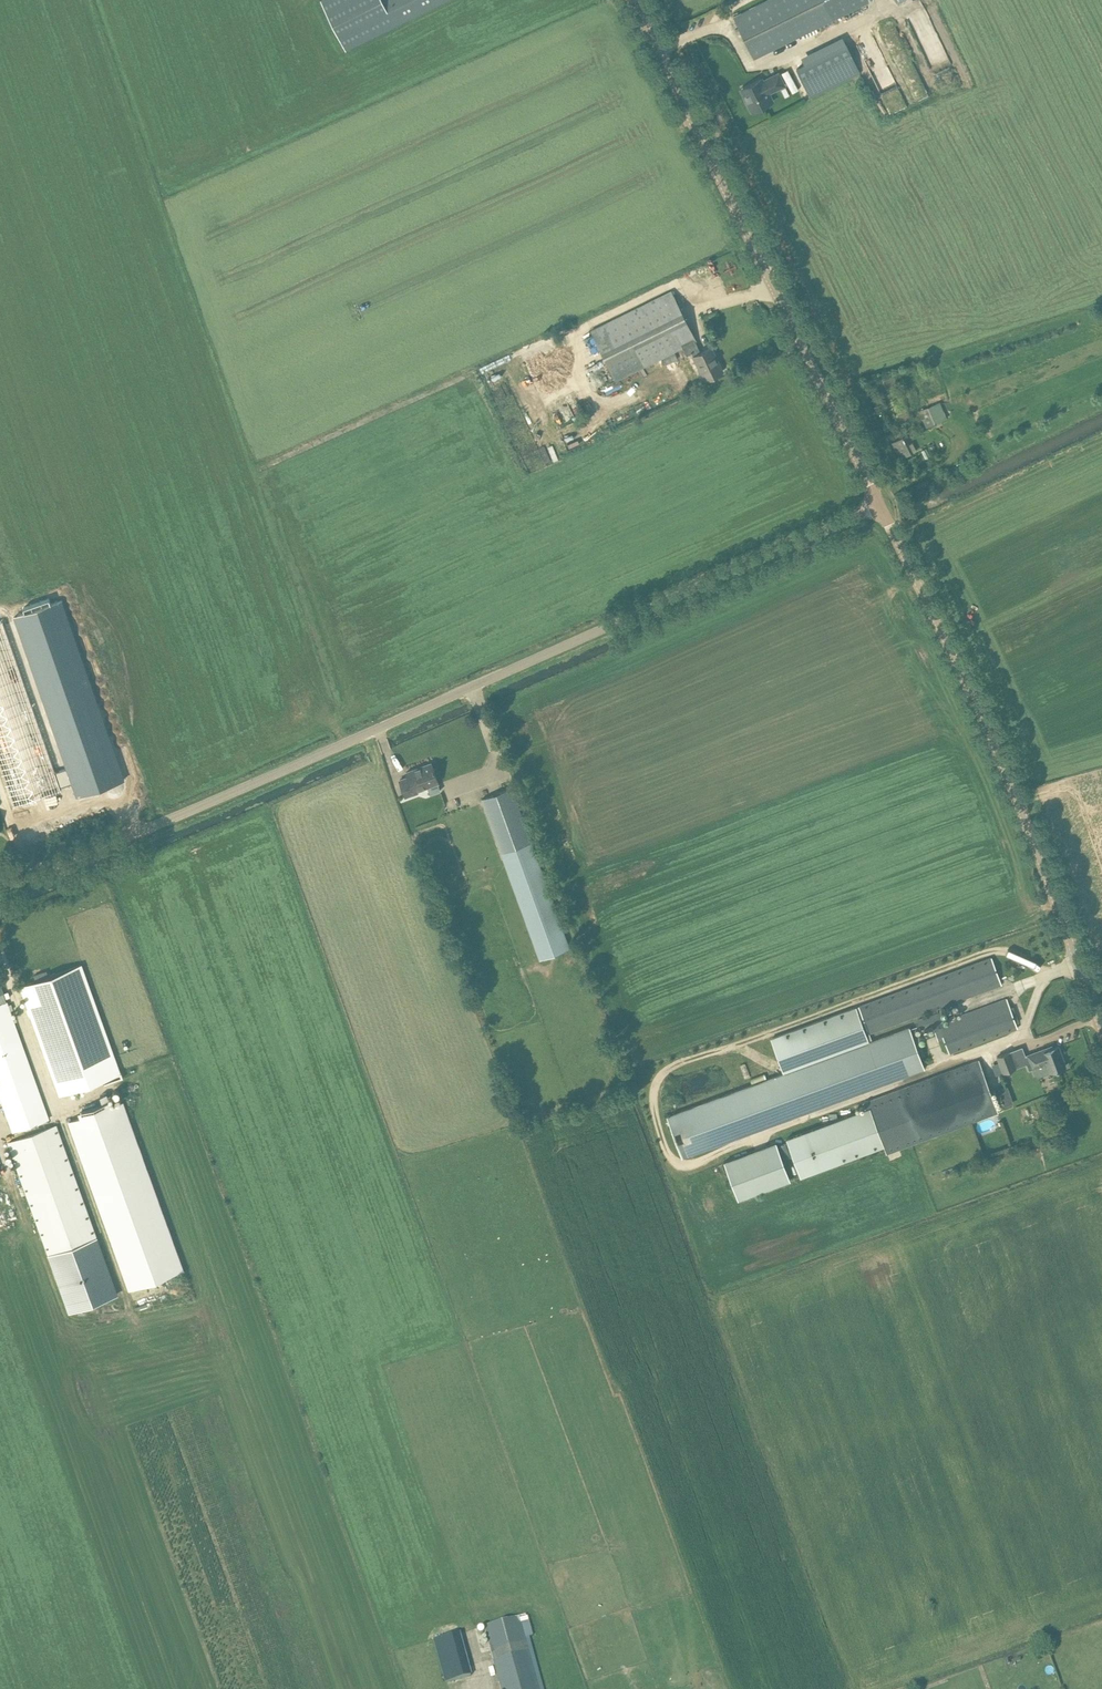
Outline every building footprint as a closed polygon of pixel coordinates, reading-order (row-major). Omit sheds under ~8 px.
[(383,0),(324,0),(322,1),(347,51),(396,26),(383,0)] [(396,26),(448,0),(383,0),(396,26)] [(868,0),(767,0),(733,17),(754,58),(869,2),(868,0)] [(860,72),(846,44),(797,69),(810,97),(860,72)] [(743,87),(740,88),(746,100),(751,112),(762,107),(770,102),(766,94),(784,85),(778,73),(763,81),(762,78),(743,87)] [(786,93),(790,102),(807,95),(803,85),(786,93)] [(683,347),(695,341),(696,341),(671,291),(591,330),(616,380),(683,347)] [(695,341),(683,347),(686,355),(691,353),(693,356),(705,380),(723,371),(718,362),(716,363),(713,355),(715,354),(711,347),(701,352),(695,341)] [(940,402),(918,410),(926,428),(947,419),(940,402)] [(913,452),(905,435),(892,442),(900,459),(913,452)] [(912,487),(915,496),(931,488),(928,480),(912,487)] [(11,806),(58,790),(57,787),(68,783),(73,797),(121,780),(59,601),(47,605),(46,600),(20,609),(22,614),(11,618),(63,769),(52,773),(0,622),(0,774),(11,806)] [(408,777),(400,780),(403,790),(406,796),(417,792),(416,789),(427,786),(430,794),(440,790),(438,784),(437,782),(438,782),(434,770),(435,770),(434,767),(433,768),(431,763),(406,772),(408,777)] [(511,788),(482,799),(501,852),(540,960),(570,949),(531,842),(511,788)] [(981,961),(860,1006),(870,1033),(927,1012),(929,1016),(918,1020),(921,1028),(932,1024),(938,1040),(943,1038),(949,1053),(1007,1032),(1017,1028),(1006,998),(996,1002),(942,1022),(937,1009),(991,989),(1001,985),(991,957),(981,961)] [(81,964),(21,986),(60,1094),(120,1072),(81,964)] [(7,1115),(13,1131),(49,1118),(43,1102),(10,1011),(8,1005),(6,999),(5,998),(3,993),(2,988),(0,983),(0,1094),(7,1115)] [(860,1006),(771,1039),(783,1072),(872,1040),(870,1033),(860,1006)] [(783,1072),(666,1115),(683,1159),(925,1069),(909,1026),(872,1040),(783,1072)] [(1052,1045),(1027,1055),(1032,1068),(1033,1068),(1035,1074),(1038,1075),(1050,1071),(1050,1072),(1066,1066),(1058,1046),(1053,1048),(1052,1045)] [(1009,1050),(996,1055),(1002,1072),(1015,1068),(1009,1050)] [(865,1109),(786,1138),(800,1177),(884,1146),(886,1153),(998,1112),(979,1059),(863,1102),(865,1109)] [(80,1117),(69,1121),(110,1233),(129,1288),(182,1269),(122,1102),(111,1106),(106,1093),(100,1096),(103,1103),(78,1112),(80,1117)] [(57,1123),(7,1141),(49,1255),(68,1310),(118,1292),(98,1238),(57,1123)] [(727,1162),(724,1162),(730,1177),(738,1199),(790,1180),(776,1143),(727,1162)] [(484,1626),(491,1650),(501,1688),(543,1688),(529,1637),(533,1636),(529,1622),(521,1624),(519,1617),(484,1626)] [(470,1675),(459,1632),(433,1639),(445,1682),(470,1675)]
